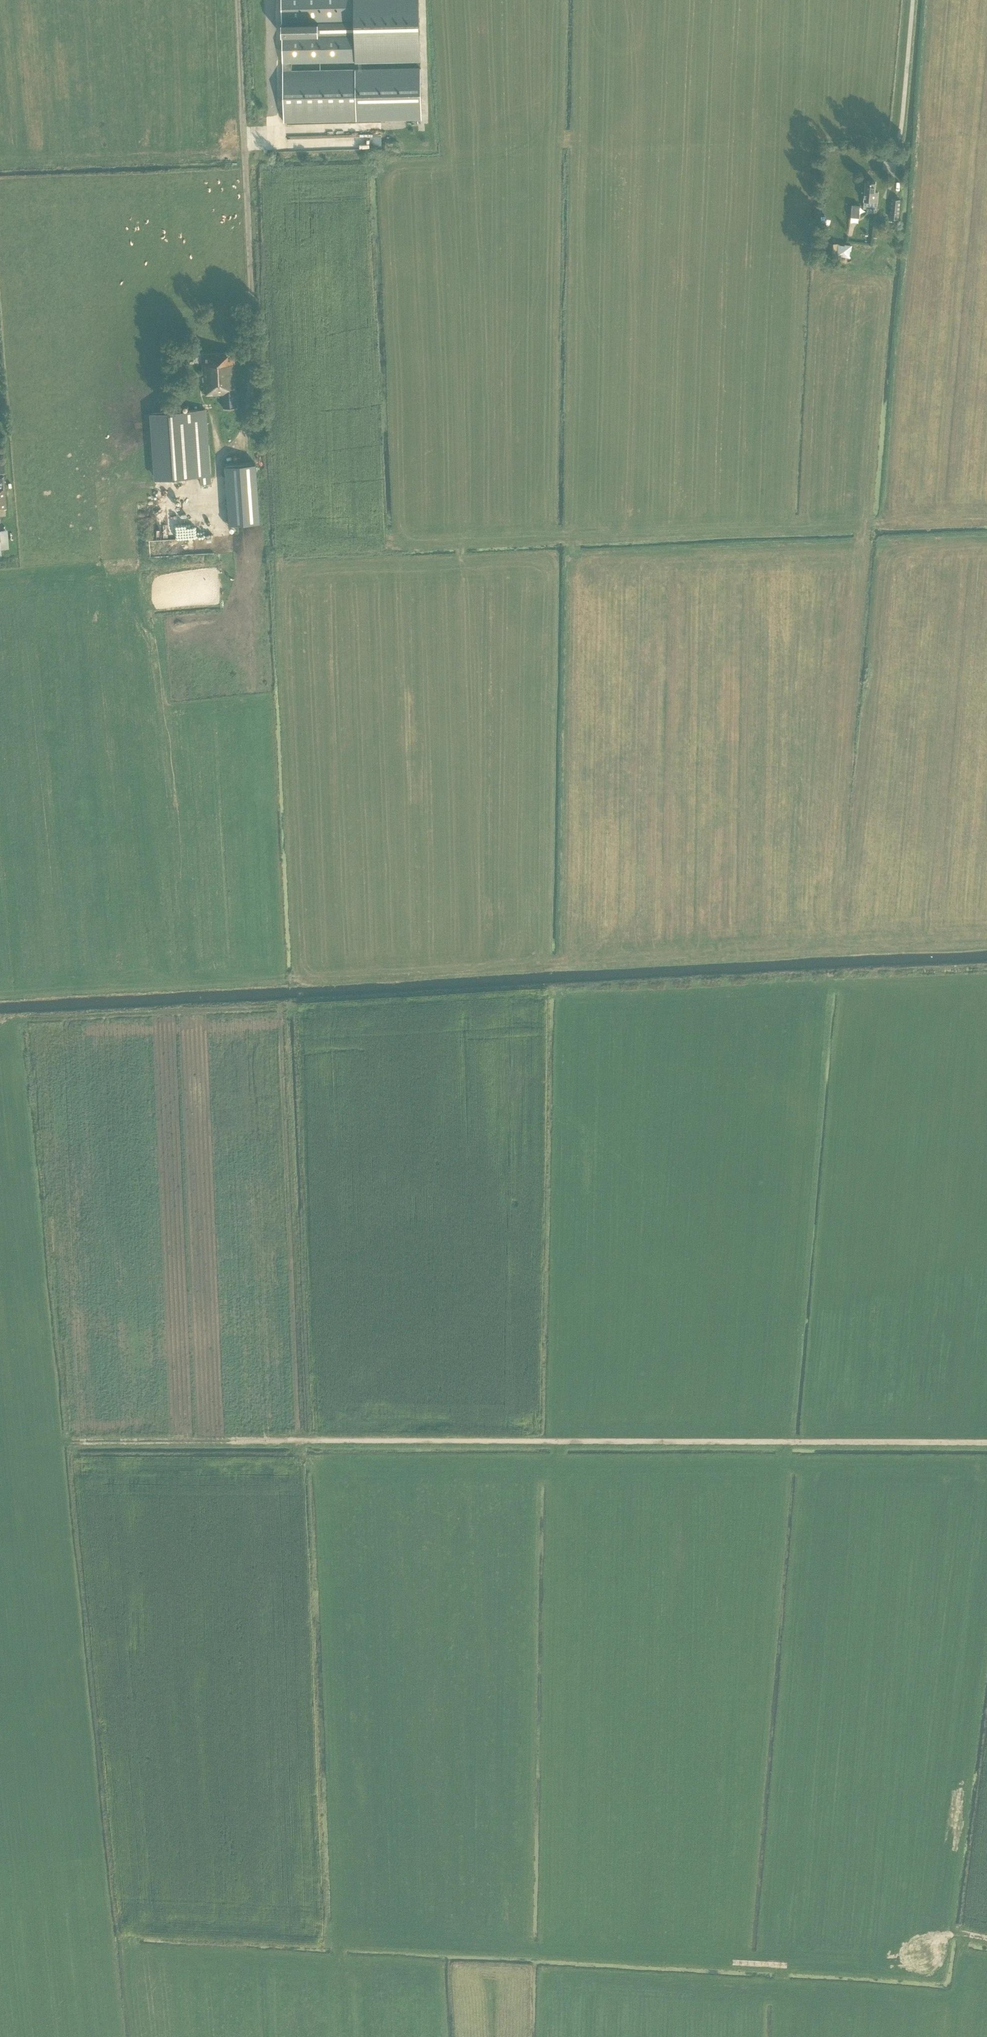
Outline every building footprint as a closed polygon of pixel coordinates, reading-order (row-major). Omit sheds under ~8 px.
[(284,121),(421,118),(420,67),(292,70),(292,62),(419,60),(417,0),(281,0),(284,121)] [(875,191),(876,182),(866,181),(864,200),(863,207),(868,208),(867,211),(875,212),(875,208),(877,208),(877,201),(878,201),(878,191),(875,191)] [(900,199),(892,198),(890,218),(899,219),(900,199)] [(852,245),(830,242),(829,254),(851,257),(852,245)] [(233,351),(204,353),(205,363),(202,363),(204,393),(206,393),(213,393),(214,395),(223,394),(224,407),(238,407),(234,351),(233,351)] [(206,408),(152,412),(157,479),(201,476),(201,483),(211,483),(206,408)] [(259,499),(256,464),(225,466),(227,500),(229,525),(260,522),(259,499)] [(186,505),(185,496),(175,497),(175,506),(186,505)] [(170,502),(154,503),(155,534),(171,533),(170,502)] [(257,528),(244,528),(244,544),(257,544),(257,528)]
